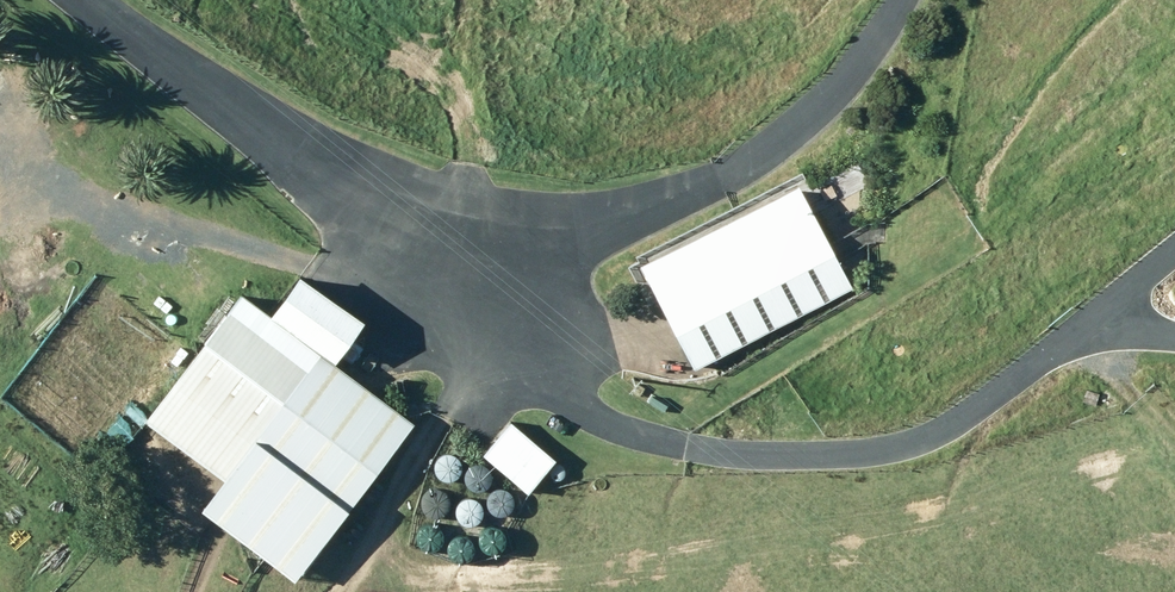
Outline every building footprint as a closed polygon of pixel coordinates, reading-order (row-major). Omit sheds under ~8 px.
[(695,359),(850,278),(797,176),(642,258),(695,359)] [(274,305),(337,351),(364,312),(302,266),(274,305)] [(243,284),(145,412),(224,475),(202,504),(293,571),(414,413),(243,284)] [(1096,395),(1107,405),(1117,396),(1106,386),(1096,395)] [(130,408),(100,443),(117,457),(146,422),(130,408)] [(484,449),(527,486),(554,455),(511,418),(484,449)]
